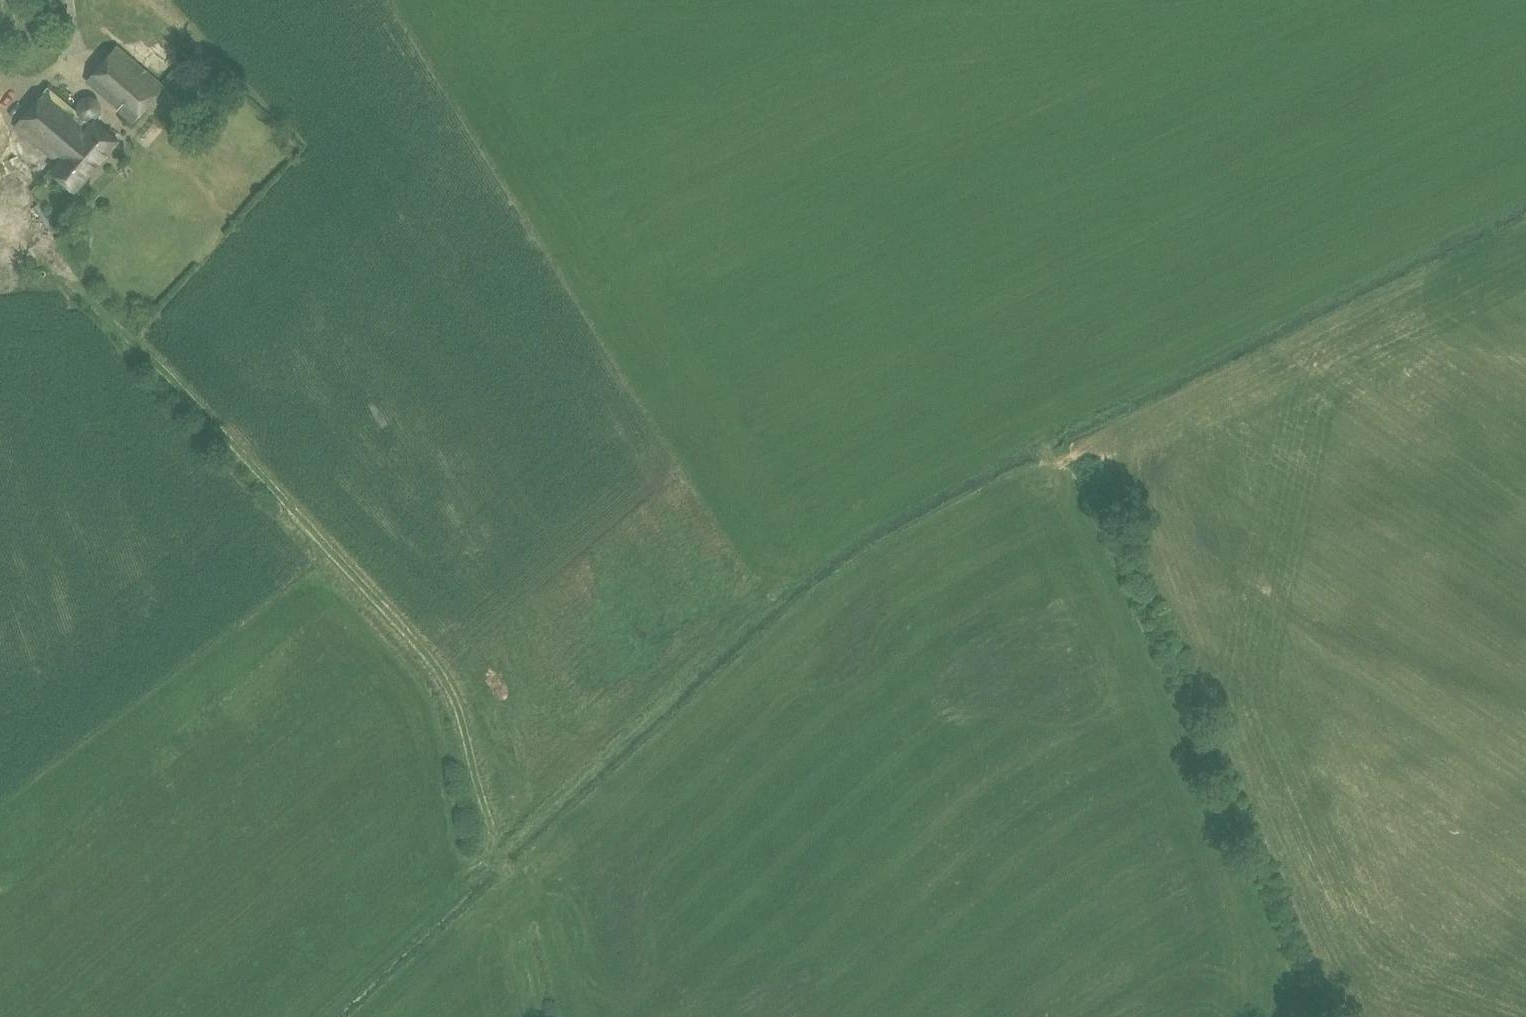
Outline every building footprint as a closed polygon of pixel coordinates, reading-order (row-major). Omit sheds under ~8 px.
[(133,122),(164,85),(117,45),(87,80),(119,108),(118,109),(133,122)] [(86,118),(79,112),(48,86),(16,126),(60,162),(52,170),(75,190),(118,139),(94,119),(91,123),(86,118)] [(79,112),(86,118),(87,118),(90,118),(91,118),(93,118),(95,117),(96,116),(97,115),(98,114),(99,112),(100,111),(100,110),(100,108),(100,106),(100,105),(100,104),(99,102),(98,100),(96,99),(94,97),(92,97),(89,96),(87,97),(85,97),(83,98),(81,100),(80,101),(80,102),(79,104),(79,105),(78,107),(78,109),(79,111),(79,112)] [(0,117),(0,157),(14,152),(0,117)]
